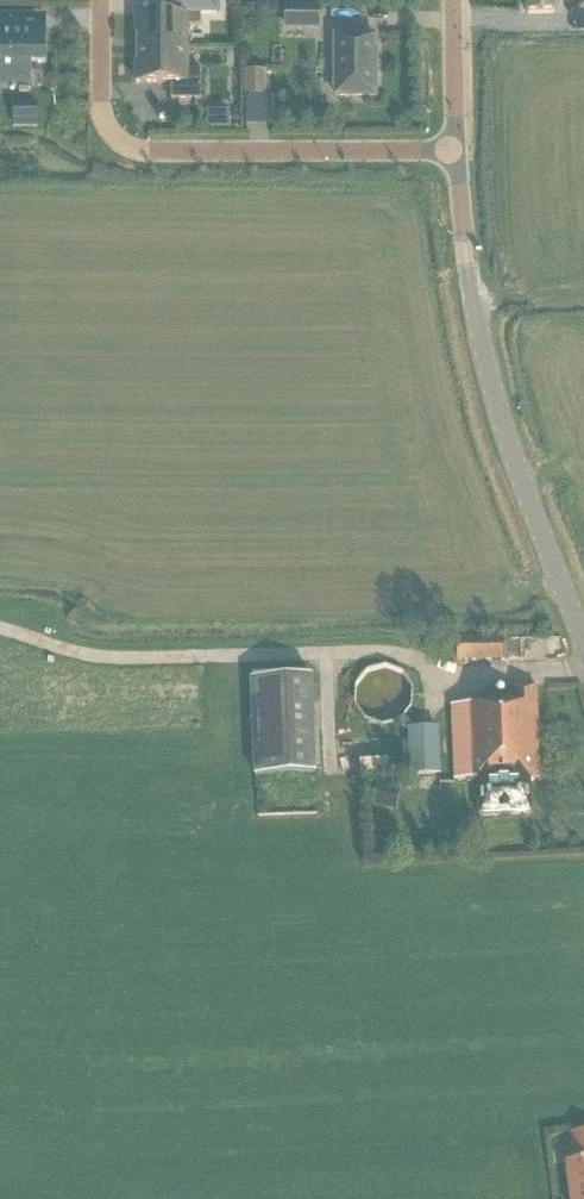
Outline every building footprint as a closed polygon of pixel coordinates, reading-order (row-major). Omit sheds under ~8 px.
[(528,14),(555,13),(555,0),(527,0),(528,14)] [(286,5),(286,24),(319,25),(319,6),(286,5)] [(137,52),(188,52),(188,26),(202,26),(202,14),(137,14),(137,52)] [(46,31),(19,31),(19,17),(1,17),(0,54),(0,80),(30,80),(31,62),(46,62),(46,31)] [(375,37),(336,37),(336,96),(375,96),(375,37)] [(188,71),(188,52),(137,52),(136,83),(171,83),(171,100),(201,100),(201,71),(188,71)] [(246,96),(266,96),(266,71),(245,71),(246,96)] [(13,127),(38,126),(38,103),(13,103),(13,127)] [(458,640),(459,662),(504,660),(504,638),(458,640)] [(388,665),(385,665),(381,665),(378,666),(374,667),(370,669),(366,671),(364,673),(361,676),(360,678),(358,680),(356,684),(355,686),(355,688),(355,690),(354,692),(354,694),(354,696),(354,698),(355,701),(355,703),(356,705),(357,708),(358,710),(359,712),(362,715),(364,718),(367,719),(370,722),(373,723),(377,724),(381,725),(385,725),(389,724),(392,724),(395,722),(399,721),(402,718),(405,715),(407,714),(408,712),(410,709),(411,706),(412,704),(412,702),(413,698),(413,694),(413,692),(413,690),(412,687),(411,683),(409,680),(407,677),(405,675),(403,672),(399,670),(396,668),(392,666),(388,665)] [(315,773),(312,676),(253,679),(256,775),(315,773)] [(509,687),(510,697),(487,698),(487,704),(452,706),(454,748),(458,747),(459,779),(468,779),(468,781),(479,780),(480,817),(532,815),(531,780),(540,779),(537,686),(509,687)] [(409,731),(411,775),(440,773),(438,730),(409,731)] [(378,799),(399,803),(402,786),(381,783),(378,799)] [(570,1133),(574,1161),(568,1162),(572,1198),(583,1198),(583,1132),(570,1133)]
